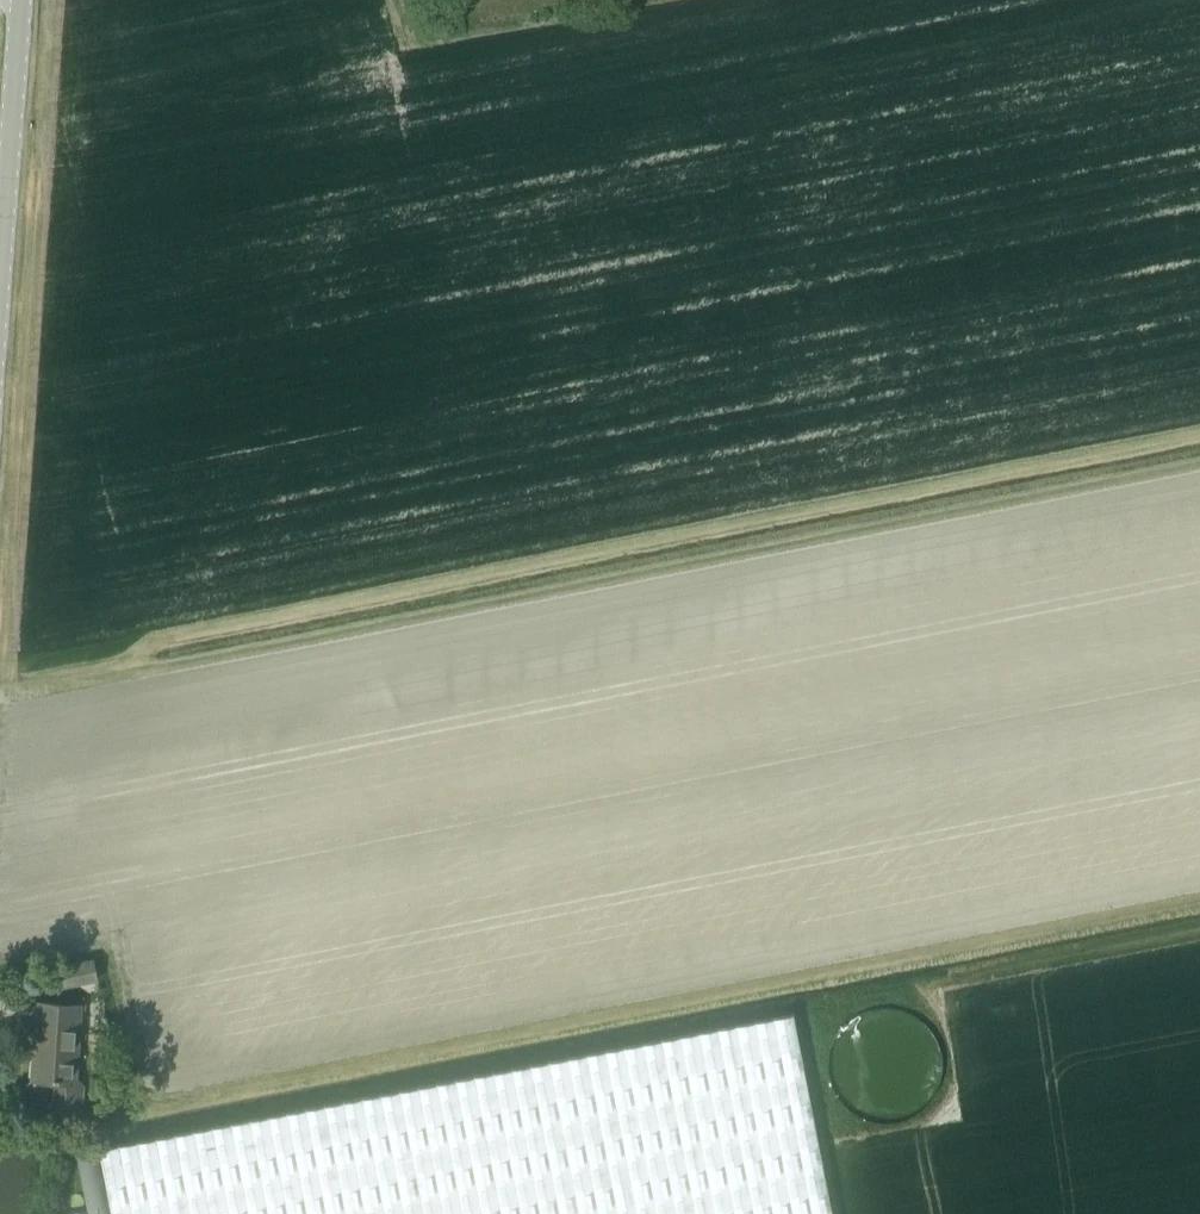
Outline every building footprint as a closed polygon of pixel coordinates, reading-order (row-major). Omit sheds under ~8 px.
[(50,967),(50,970),(54,988),(97,979),(92,958),(50,967)] [(36,1001),(35,1019),(31,1078),(55,1079),(53,1111),(81,1113),(83,1085),(77,1079),(81,1004),(36,1001)] [(111,1213),(112,1213),(833,1213),(793,1013),(99,1148),(111,1213)]
